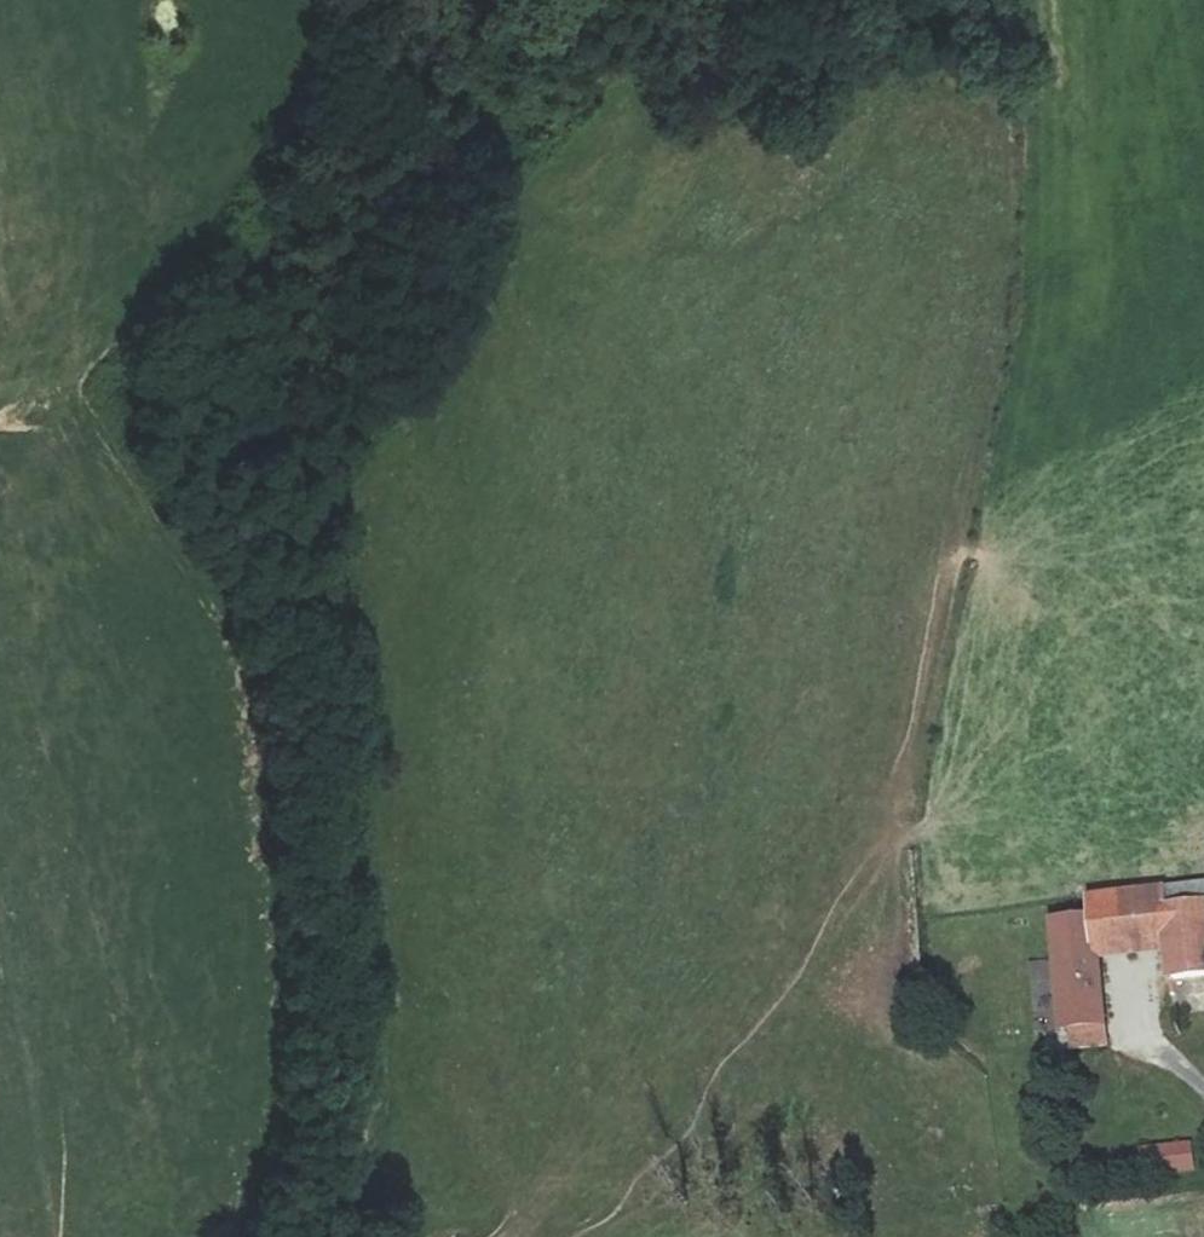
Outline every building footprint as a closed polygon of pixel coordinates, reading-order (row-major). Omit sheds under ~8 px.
[(1084,892),(1085,911),(1045,916),(1060,1046),(1104,1042),(1095,953),(1162,944),(1165,971),(1203,969),(1203,880),(1084,892)] [(1187,1141),(1148,1146),(1151,1169),(1190,1164),(1187,1141)]
